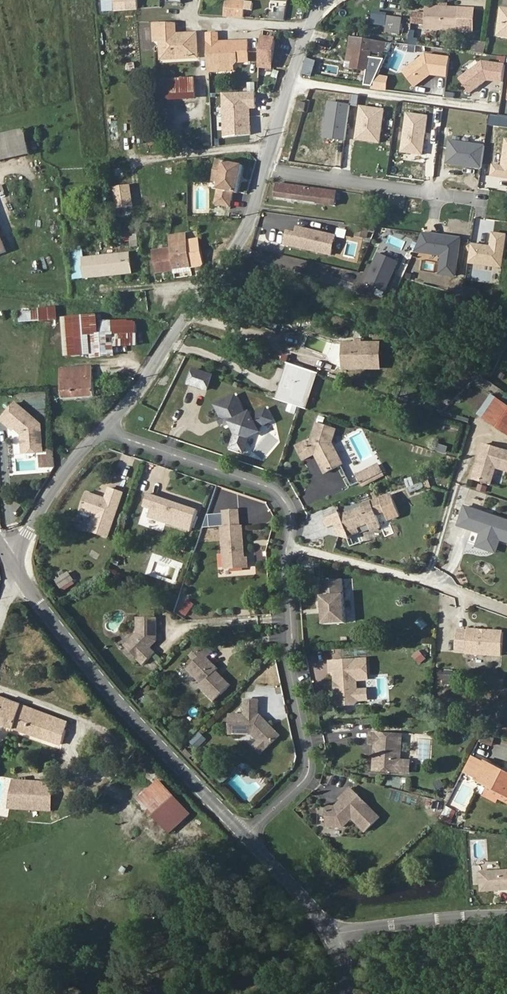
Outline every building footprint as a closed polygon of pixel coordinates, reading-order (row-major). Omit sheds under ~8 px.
[(129,12),(128,0),(117,0),(118,13),(129,12)] [(140,0),(128,0),(129,12),(141,11),(140,0)] [(104,3),(104,12),(112,11),(111,2),(104,3)] [(236,18),(238,2),(228,2),(227,17),(236,18)] [(247,9),(247,3),(238,2),(236,18),(246,19),(247,9)] [(477,10),(429,9),(428,30),(477,31),(477,10)] [(388,33),(406,35),(408,17),(389,15),(388,33)] [(162,36),(177,36),(176,22),(156,21),(156,36),(162,36)] [(330,29),(329,35),(337,37),(339,31),(330,29)] [(219,44),(218,34),(209,35),(210,70),(211,73),(218,72),(223,76),(234,76),(238,72),(248,71),(249,43),(219,44)] [(261,66),(273,67),(277,36),(265,34),(261,66)] [(198,58),(198,35),(177,36),(162,36),(162,54),(177,53),(177,58),(198,58)] [(358,66),(363,67),(368,38),(355,35),(352,57),(359,58),(358,66)] [(377,48),(386,49),(387,41),(368,38),(363,67),(374,69),(377,48)] [(475,41),(473,52),(485,55),(488,43),(475,41)] [(451,74),(453,56),(428,53),(406,68),(417,84),(434,72),(451,74)] [(358,66),(359,58),(352,57),(351,65),(358,66)] [(312,75),(316,62),(307,59),(304,73),(312,75)] [(506,69),(506,63),(485,60),(462,77),(473,92),(490,79),(505,81),(506,69)] [(386,87),(390,78),(381,73),(375,85),(386,87)] [(196,99),(196,81),(158,82),(159,102),(196,99)] [(248,82),(248,92),(257,91),(256,82),(248,82)] [(247,93),(221,94),(223,135),(249,134),(248,107),(253,106),(253,93),(247,93)] [(297,110),(306,112),(308,103),(299,101),(297,110)] [(348,104),(328,102),(323,136),(343,138),(348,104)] [(382,109),(359,106),(355,138),(378,141),(382,109)] [(426,116),(406,113),(401,150),(421,153),(426,116)] [(489,124),(506,126),(506,116),(490,114),(489,124)] [(0,139),(0,169),(31,163),(25,134),(0,139)] [(505,139),(501,165),(492,164),(490,176),(499,177),(506,178),(506,139),(505,139)] [(482,146),(449,142),(446,163),(480,167),(482,146)] [(229,212),(232,196),(236,197),(241,168),(219,162),(216,175),(220,176),(213,209),(229,212)] [(279,181),(277,194),(319,200),(321,188),(279,181)] [(337,203),(339,191),(321,188),(319,200),(337,203)] [(332,253),(336,234),(298,225),(297,230),(289,228),(285,242),(332,253)] [(500,266),(504,234),(491,232),(490,246),(471,244),(469,262),(487,264),(500,266)] [(439,272),(455,274),(460,238),(444,236),(421,233),(413,251),(441,255),(439,272)] [(174,272),(191,269),(187,244),(186,236),(172,238),(169,238),(171,255),(174,272)] [(191,269),(204,267),(200,242),(187,244),(191,269)] [(71,281),(82,280),(81,261),(80,250),(69,251),(71,281)] [(391,291),(401,262),(381,254),(371,284),(391,291)] [(171,255),(155,258),(157,274),(174,272),(171,255)] [(87,280),(131,277),(129,257),(86,261),(87,280)] [(57,320),(56,308),(38,308),(39,311),(26,312),(26,321),(57,320)] [(69,318),(71,356),(92,354),(91,337),(95,337),(95,325),(94,318),(69,318)] [(135,328),(121,323),(95,325),(95,337),(112,336),(112,350),(137,346),(135,328)] [(112,357),(112,350),(112,336),(95,337),(91,337),(92,354),(92,358),(112,357)] [(385,339),(349,339),(349,366),(385,365),(385,339)] [(311,406),(323,370),(292,359),(280,395),(311,406)] [(188,382),(209,390),(216,372),(194,364),(188,382)] [(62,401),(94,398),(93,369),(60,370),(62,401)] [(493,393),(480,414),(506,432),(506,403),(493,393)] [(255,413),(249,415),(240,396),(221,404),(230,425),(236,422),(240,432),(235,446),(248,450),(252,436),(263,431),(262,429),(277,421),(272,410),(256,416),(255,413)] [(11,427),(19,434),(20,453),(40,450),(39,425),(11,403),(0,417),(0,422),(4,425),(6,423),(11,427)] [(323,415),(320,422),(321,422),(327,424),(329,417),(323,415)] [(336,441),(340,428),(327,424),(321,422),(314,443),(312,444),(311,440),(300,444),(307,458),(319,453),(328,472),(346,463),(336,441)] [(448,452),(451,444),(441,441),(439,448),(448,452)] [(486,442),(475,477),(493,482),(498,466),(506,468),(506,449),(486,442)] [(379,476),(387,472),(383,464),(375,468),(379,476)] [(365,483),(379,476),(375,468),(360,475),(365,483)] [(494,482),(501,484),(505,472),(498,470),(494,482)] [(109,491),(108,494),(104,493),(105,490),(90,484),(83,502),(98,508),(92,522),(110,529),(126,485),(113,480),(109,491)] [(177,499),(178,496),(165,491),(152,487),(147,499),(154,501),(151,510),(193,525),(201,505),(184,499),(183,502),(177,499)] [(329,525),(339,522),(341,533),(352,535),(351,531),(361,528),(360,523),(370,519),(372,527),(382,523),(373,499),(363,502),(364,504),(343,512),(342,510),(327,515),(329,525)] [(503,517),(502,520),(483,514),(484,511),(467,505),(461,522),(480,529),(481,527),(485,528),(479,545),(489,548),(495,532),(506,536),(506,519),(503,517)] [(225,507),(226,524),(224,523),(225,565),(248,564),(247,555),(245,555),(244,523),(242,523),(241,507),(225,507)] [(503,517),(484,511),(483,514),(502,520),(503,517)] [(495,532),(489,548),(497,551),(502,538),(506,539),(506,536),(495,532)] [(61,577),(73,570),(68,562),(57,569),(61,577)] [(344,574),(322,575),(324,620),(346,619),(344,574)] [(185,607),(192,610),(195,602),(188,599),(185,607)] [(148,641),(155,635),(155,611),(135,611),(136,632),(130,632),(123,639),(141,658),(153,647),(148,641)] [(423,630),(429,624),(421,617),(416,623),(423,630)] [(499,656),(502,633),(466,629),(465,632),(464,648),(464,652),(499,656)] [(464,648),(465,632),(455,631),(453,647),(464,648)] [(205,652),(211,647),(201,637),(195,643),(200,648),(193,655),(185,663),(199,679),(196,681),(210,696),(227,680),(218,671),(215,674),(211,670),(214,666),(213,666),(216,663),(205,652)] [(200,648),(195,643),(188,649),(193,655),(200,648)] [(366,675),(365,655),(329,657),(329,667),(333,667),(333,671),(334,678),(336,678),(336,685),(334,688),(334,698),(337,701),(352,699),(356,696),(355,692),(355,686),(355,676),(366,675)] [(440,668),(440,666),(436,666),(435,675),(449,677),(450,667),(442,667),(442,669),(440,668)] [(365,696),(365,685),(355,686),(355,692),(360,696),(365,696)] [(146,700),(151,695),(145,688),(139,693),(146,700)] [(261,744),(275,731),(256,711),(254,711),(255,695),(241,695),(241,710),(226,710),(225,729),(248,729),(261,744)] [(49,718),(0,699),(0,725),(41,740),(49,718)] [(202,733),(196,727),(185,736),(192,742),(202,733)] [(376,758),(383,758),(382,768),(407,769),(408,759),(402,759),(403,739),(403,732),(368,730),(368,741),(377,742),(376,758)] [(482,742),(493,745),(495,739),(484,735),(482,742)] [(505,774),(469,756),(463,769),(478,777),(475,781),(489,788),(506,796),(506,773),(506,772),(505,774)] [(441,784),(438,778),(433,781),(436,787),(441,784)] [(51,811),(53,785),(14,782),(12,809),(51,811)] [(187,814),(157,783),(138,802),(168,832),(187,814)] [(349,814),(362,827),(377,813),(348,784),(337,794),(338,796),(340,798),(336,802),(324,802),(324,823),(340,822),(349,814)] [(489,788),(484,797),(498,803),(500,799),(506,802),(506,796),(489,788)] [(448,806),(440,819),(451,825),(459,812),(448,806)] [(479,868),(481,888),(506,885),(506,866),(479,868)]
